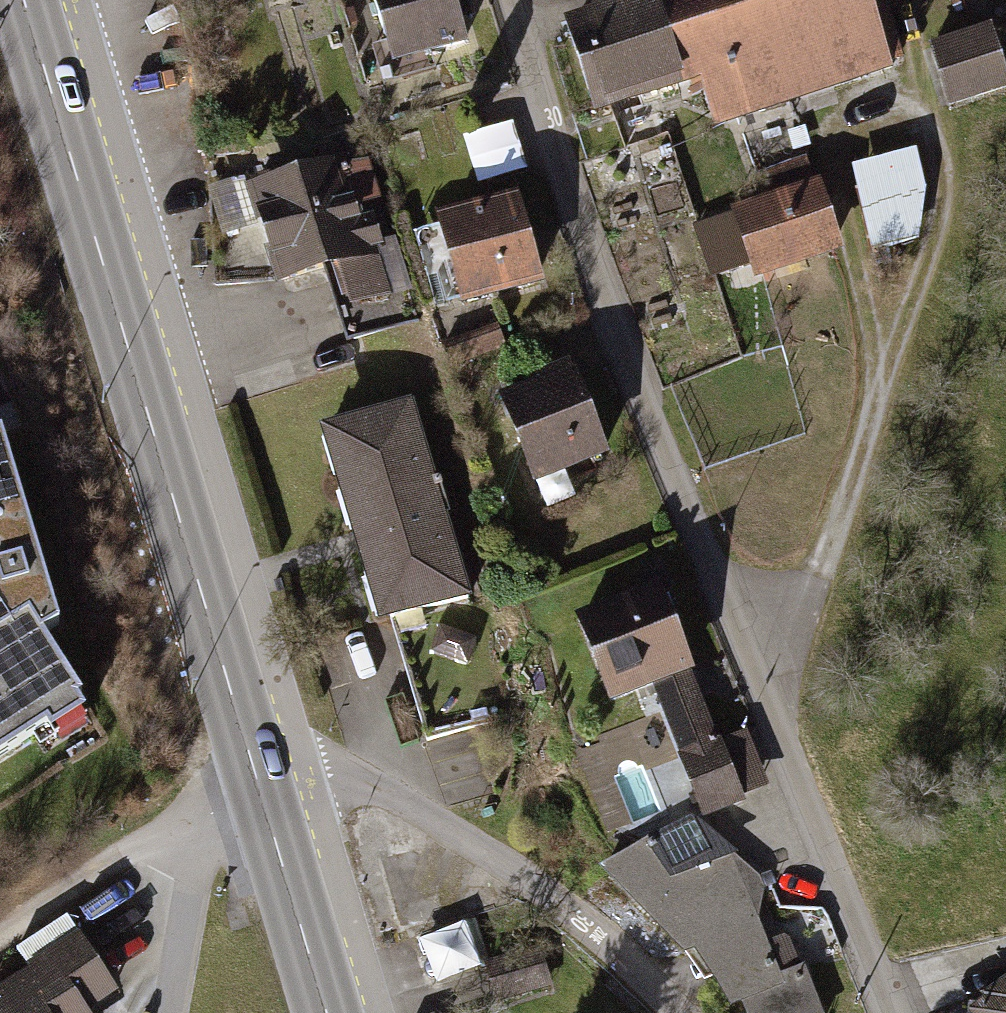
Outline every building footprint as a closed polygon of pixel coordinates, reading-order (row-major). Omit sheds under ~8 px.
[(399,71),(473,49),(458,0),(378,0),(399,71)] [(597,6),(601,19),(568,29),(600,129),(704,96),(718,138),(906,78),(881,0),(616,0),(597,6)] [(932,53),(951,115),(1005,98),(1005,68),(995,33),(932,53)] [(479,181),(527,170),(517,125),(468,137),(479,181)] [(861,156),(868,244),(929,239),(921,151),(861,156)] [(819,164),(727,194),(759,289),(851,258),(819,164)] [(345,168),(248,200),(281,300),(323,286),(337,328),(416,302),(397,244),(373,252),(345,168)] [(519,202),(442,229),(472,316),(549,290),(519,202)] [(581,370),(507,397),(541,491),(616,464),(581,370)] [(418,415),(328,439),(381,630),(471,605),(418,415)] [(30,626),(49,615),(0,459),(0,620),(19,608),(30,626)] [(657,588),(577,620),(611,704),(650,690),(696,810),(741,797),(657,588)] [(72,693),(30,626),(19,608),(0,620),(0,738),(72,693)] [(698,821),(608,869),(735,1009),(749,1006),(754,1012),(830,1012),(793,907),(698,821)] [(429,899),(403,906),(408,928),(434,922),(429,899)] [(435,979),(481,964),(465,920),(420,936),(435,979)] [(85,934),(0,993),(0,1012),(116,1012),(132,1002),(85,934)] [(539,947),(484,964),(497,1005),(552,988),(539,947)] [(972,1010),(974,1012),(1005,1012),(1005,985),(972,1010)]
